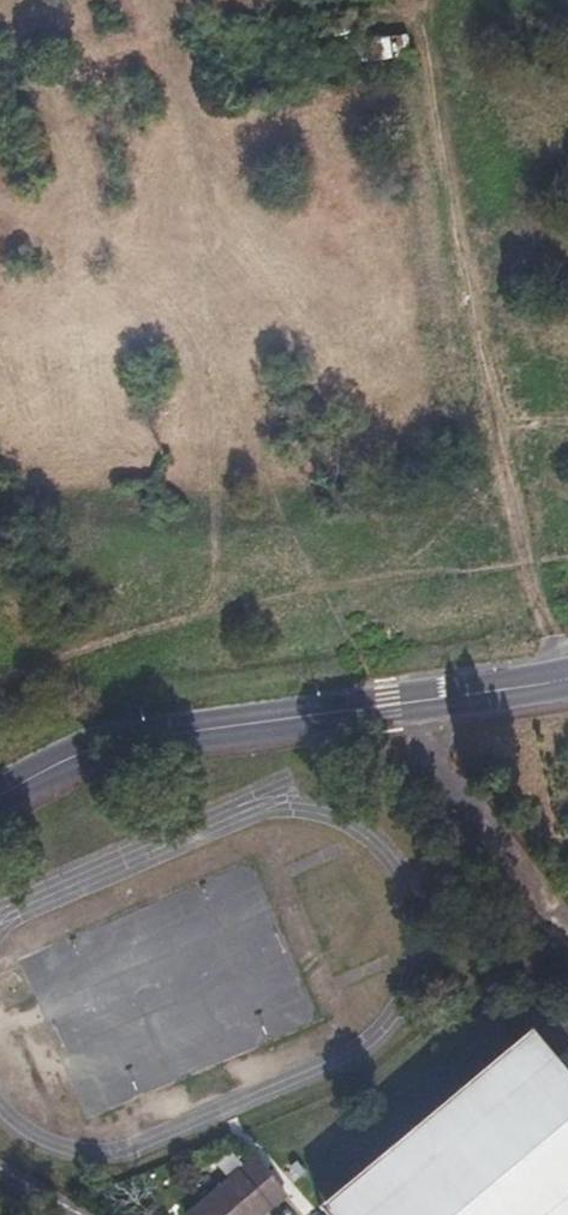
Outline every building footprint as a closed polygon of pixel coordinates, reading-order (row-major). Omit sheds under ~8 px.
[(392,62),(385,24),(353,30),(359,68),(392,62)] [(126,1074),(114,1078),(104,1049),(67,1062),(86,1115),(135,1097),(126,1074)] [(548,1053),(360,1214),(567,1214),(567,1075),(548,1053)] [(287,1197),(256,1162),(194,1214),(267,1214),(287,1197)]
